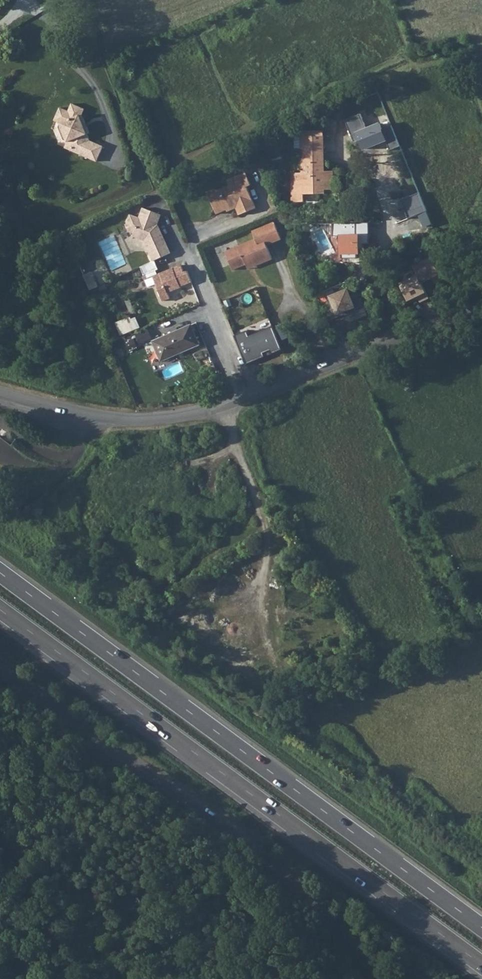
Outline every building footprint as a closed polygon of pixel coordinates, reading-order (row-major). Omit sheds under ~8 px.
[(365,94),(322,112),(326,122),(332,120),(334,124),(371,108),(365,94)] [(72,151),(97,162),(103,147),(89,141),(87,135),(89,134),(87,128),(85,129),(83,124),(85,123),(82,115),(84,110),(72,104),(68,112),(60,108),(54,121),(60,123),(67,143),(74,146),(72,151)] [(67,143),(60,123),(58,127),(63,141),(67,143)] [(302,149),(302,163),(324,163),(323,130),(301,131),(294,131),(295,149),(302,149)] [(74,146),(67,143),(65,148),(72,151),(74,146)] [(324,171),(324,163),(302,163),(302,173),(291,173),(292,202),(304,202),(304,194),(317,194),(317,190),(325,190),(334,189),(333,171),(324,171)] [(251,185),(246,173),(228,180),(230,186),(209,194),(217,214),(236,206),(239,215),(256,208),(247,187),(251,185)] [(143,240),(153,261),(170,253),(161,234),(160,235),(156,228),(157,225),(161,215),(143,208),(139,218),(130,215),(126,226),(128,230),(134,233),(132,236),(143,240)] [(220,215),(223,222),(232,218),(229,211),(220,215)] [(274,222),(252,231),(256,239),(225,252),(233,270),(246,264),(252,262),(254,266),(272,259),(267,245),(281,239),(274,222)] [(399,287),(410,309),(430,300),(423,287),(441,278),(432,259),(414,268),(418,278),(399,287)] [(157,261),(143,266),(145,274),(160,269),(157,261)] [(191,282),(187,271),(176,276),(173,268),(153,276),(162,300),(170,297),(168,292),(181,287),(180,286),(191,282)] [(85,276),(93,291),(107,283),(100,269),(85,276)] [(329,298),(337,318),(356,310),(348,291),(329,298)] [(122,335),(142,328),(137,315),(117,322),(122,335)] [(200,345),(191,325),(153,341),(161,360),(183,351),(183,352),(200,345)] [(236,336),(247,362),(285,348),(274,327),(249,336),(247,331),(236,336)] [(147,331),(138,335),(141,343),(150,339),(147,331)] [(452,332),(443,336),(444,338),(445,340),(446,343),(455,339),(452,332)] [(445,340),(444,338),(443,336),(438,338),(441,345),(446,343),(445,340)] [(425,352),(422,343),(414,345),(417,354),(425,352)] [(167,380),(186,372),(182,362),(163,370),(167,380)] [(337,651),(346,648),(340,634),(331,637),(337,651)]
